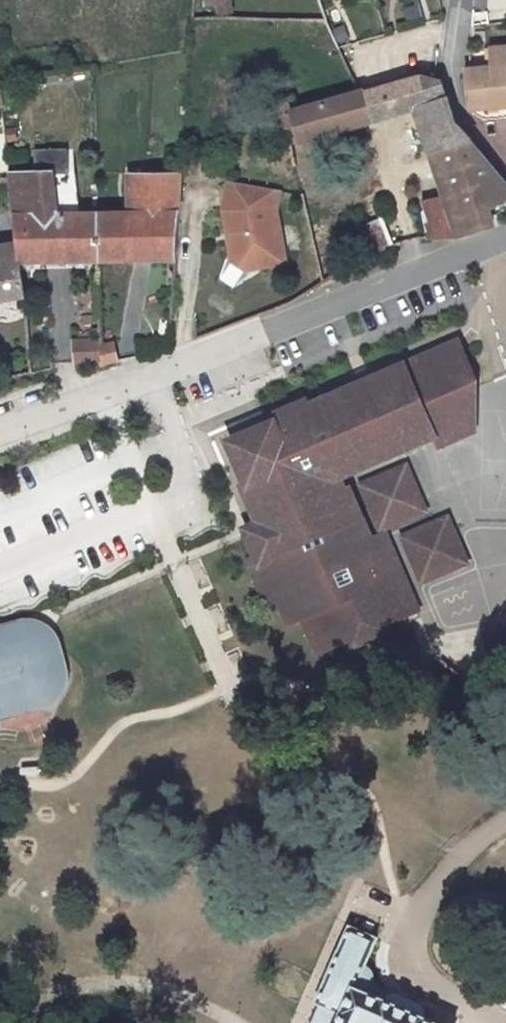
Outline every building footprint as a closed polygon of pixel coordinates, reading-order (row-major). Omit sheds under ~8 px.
[(202,9),(228,7),(228,0),(201,0),(202,9)] [(488,48),(489,68),(468,70),(464,70),(466,110),(505,107),(505,47),(488,48)] [(277,102),(288,146),(413,112),(425,147),(467,141),(452,122),(443,86),(434,84),(421,79),(298,112),(295,97),(277,102)] [(486,210),(505,202),(505,192),(467,141),(425,147),(443,201),(456,238),(493,227),(486,210)] [(95,263),(93,213),(75,214),(73,170),(10,177),(20,263),(95,263)] [(126,174),(125,212),(93,213),(95,263),(173,262),(177,171),(126,174)] [(279,190),(226,180),(220,210),(225,231),(232,229),(236,250),(253,261),(263,259),(264,266),(286,263),(276,210),(279,190)] [(443,201),(419,203),(426,239),(456,238),(443,201)] [(232,229),(225,231),(231,261),(246,270),(264,266),(263,259),(253,261),(236,250),(232,229)] [(24,298),(20,263),(17,242),(10,242),(10,251),(0,251),(0,301),(24,298)] [(88,293),(72,296),(79,325),(95,322),(88,293)] [(98,335),(66,343),(72,364),(99,358),(99,345),(98,335)] [(116,361),(112,342),(99,345),(99,358),(99,365),(116,361)] [(446,363),(461,357),(457,348),(439,356),(446,363)] [(369,545),(347,492),(340,495),(336,485),(434,445),(438,454),(474,440),(474,389),(461,357),(446,363),(439,356),(272,424),(276,433),(291,470),(257,484),(245,489),(262,530),(251,535),(262,561),(251,566),(269,608),(279,604),(289,629),(302,624),(316,658),(415,618),(388,551),(374,558),(369,545)] [(291,470),(276,433),(241,446),(257,484),(291,470)] [(362,492),(378,535),(424,518),(406,474),(362,492)] [(437,533),(443,546),(454,541),(449,528),(437,533)] [(405,545),(423,589),(466,572),(454,541),(443,546),(437,533),(405,545)] [(374,558),(388,551),(383,539),(369,545),(374,558)] [(43,706),(51,701),(58,694),(62,687),(64,680),(65,670),(62,660),(56,639),(51,633),(46,628),(40,624),(33,622),(26,621),(22,621),(0,627),(0,717),(43,706)] [(359,985),(376,940),(348,929),(318,1009),(324,1012),(319,1022),(443,1022),(359,985)]
